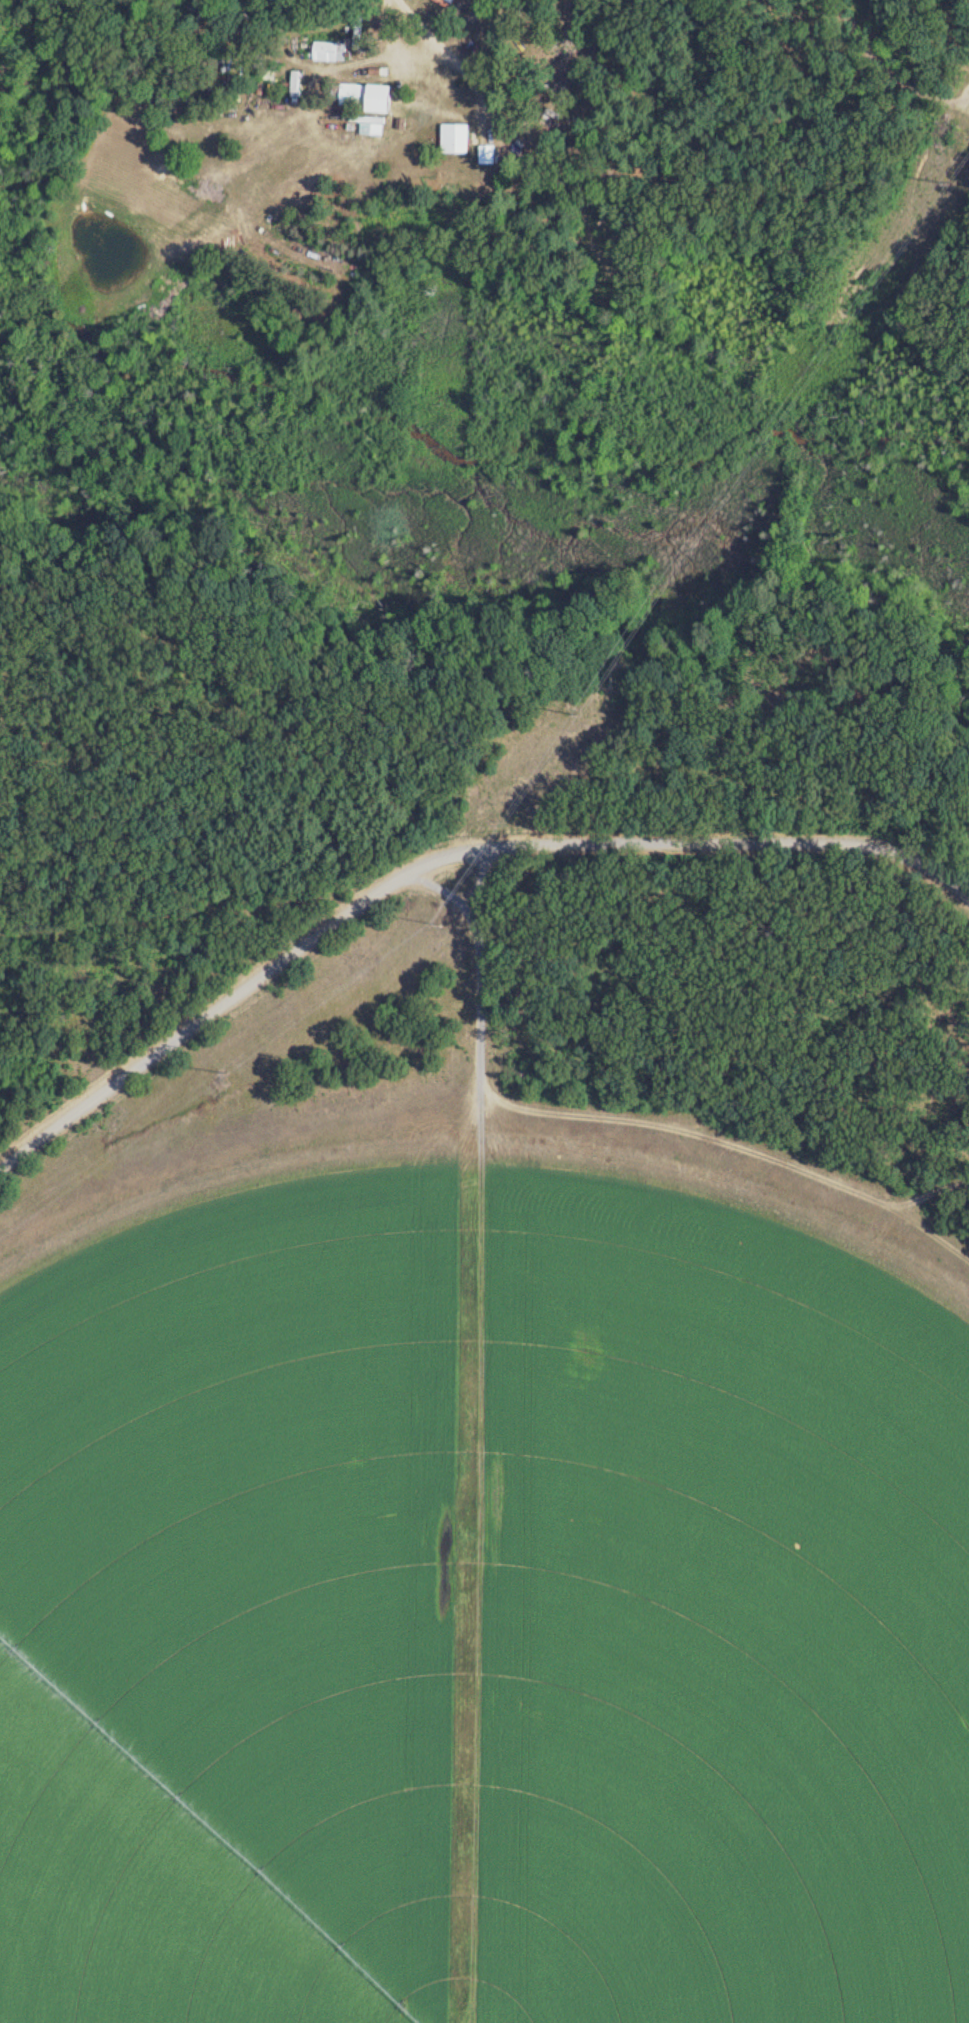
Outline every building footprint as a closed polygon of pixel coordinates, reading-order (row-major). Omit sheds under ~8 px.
[(347,42),(318,42),(318,61),(347,61),(347,42)] [(368,112),(393,113),(395,85),(343,83),(342,106),(369,107),(368,112)] [(471,153),(471,124),(445,124),(445,153),(471,153)] [(482,164),(497,164),(497,145),(482,145),(482,164)]
